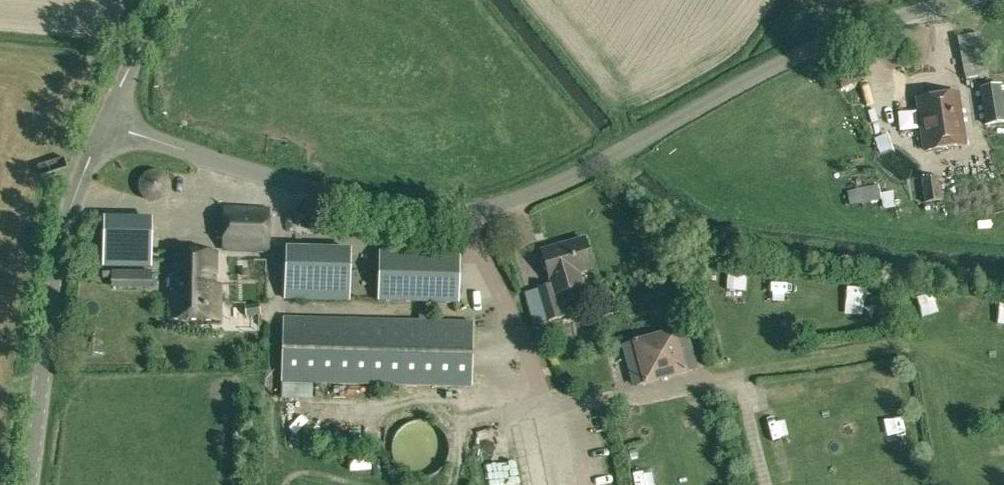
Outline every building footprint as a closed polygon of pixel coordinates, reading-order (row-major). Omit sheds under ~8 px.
[(988,76),(979,32),(957,38),(966,81),(988,76)] [(989,88),(981,89),(987,124),(1003,121),(1003,112),(1000,86),(989,88)] [(957,93),(918,99),(925,151),(964,145),(957,93)] [(153,200),(162,196),(167,187),(164,176),(154,172),(144,176),(139,184),(142,196),(153,200)] [(939,177),(921,180),(925,203),(943,200),(939,177)] [(881,200),(880,195),(880,194),(879,185),(847,190),(850,205),(881,200)] [(892,192),(880,194),(880,195),(881,200),(882,209),(894,208),(892,192)] [(223,250),(268,252),(269,207),(224,207),(223,250)] [(151,266),(152,226),(103,225),(103,265),(151,266)] [(538,288),(538,289),(547,322),(568,316),(562,293),(569,291),(583,287),(578,271),(592,267),(584,239),(542,251),(550,279),(551,279),(553,284),(538,288)] [(286,248),(284,299),(351,301),(352,249),(286,248)] [(220,286),(216,285),(216,253),(169,252),(168,319),(219,320),(220,286)] [(264,263),(264,252),(239,253),(240,264),(264,263)] [(379,261),(378,301),(458,303),(459,263),(379,261)] [(151,271),(112,272),(112,284),(112,287),(152,285),(152,282),(151,271)] [(854,285),(841,285),(841,301),(855,301),(854,285)] [(260,304),(245,306),(246,318),(260,316),(260,304)] [(440,321),(420,321),(399,320),(283,317),(283,331),(282,382),(472,388),(473,331),(473,322),(440,321)] [(643,385),(687,373),(675,329),(631,341),(631,342),(621,345),(632,387),(642,384),(643,385)] [(697,421),(701,439),(711,436),(707,419),(697,421)] [(407,424),(401,428),(397,433),(393,439),(392,446),(392,452),(393,459),(396,465),(400,470),(405,475),(411,477),(418,479),(425,478),(431,477),(437,473),(442,469),(446,463),(448,457),(449,451),(449,444),(447,437),(443,432),(438,427),(432,424),(426,421),(419,421),(413,422),(407,424)]
